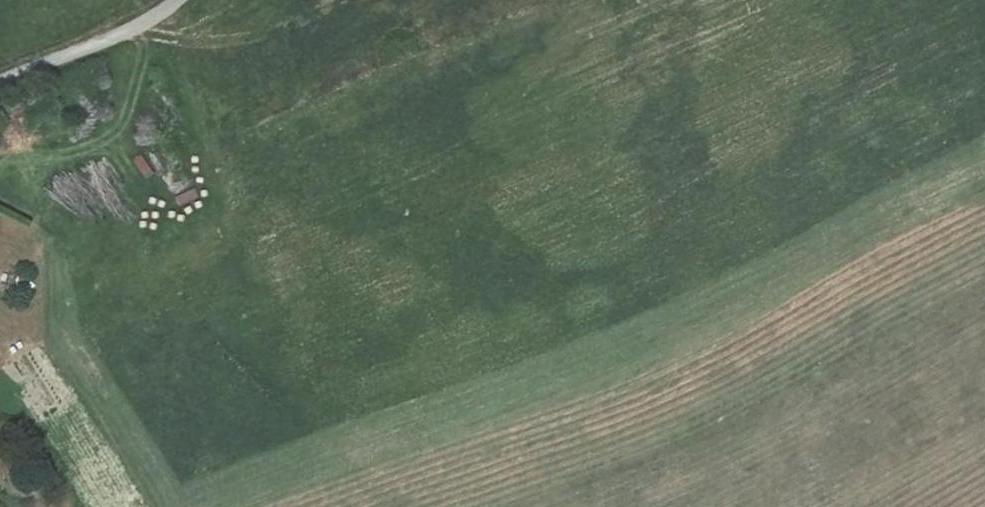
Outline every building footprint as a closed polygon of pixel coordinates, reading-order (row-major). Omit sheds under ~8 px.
[(148,220),(178,218),(174,172),(144,175),(148,220)]
